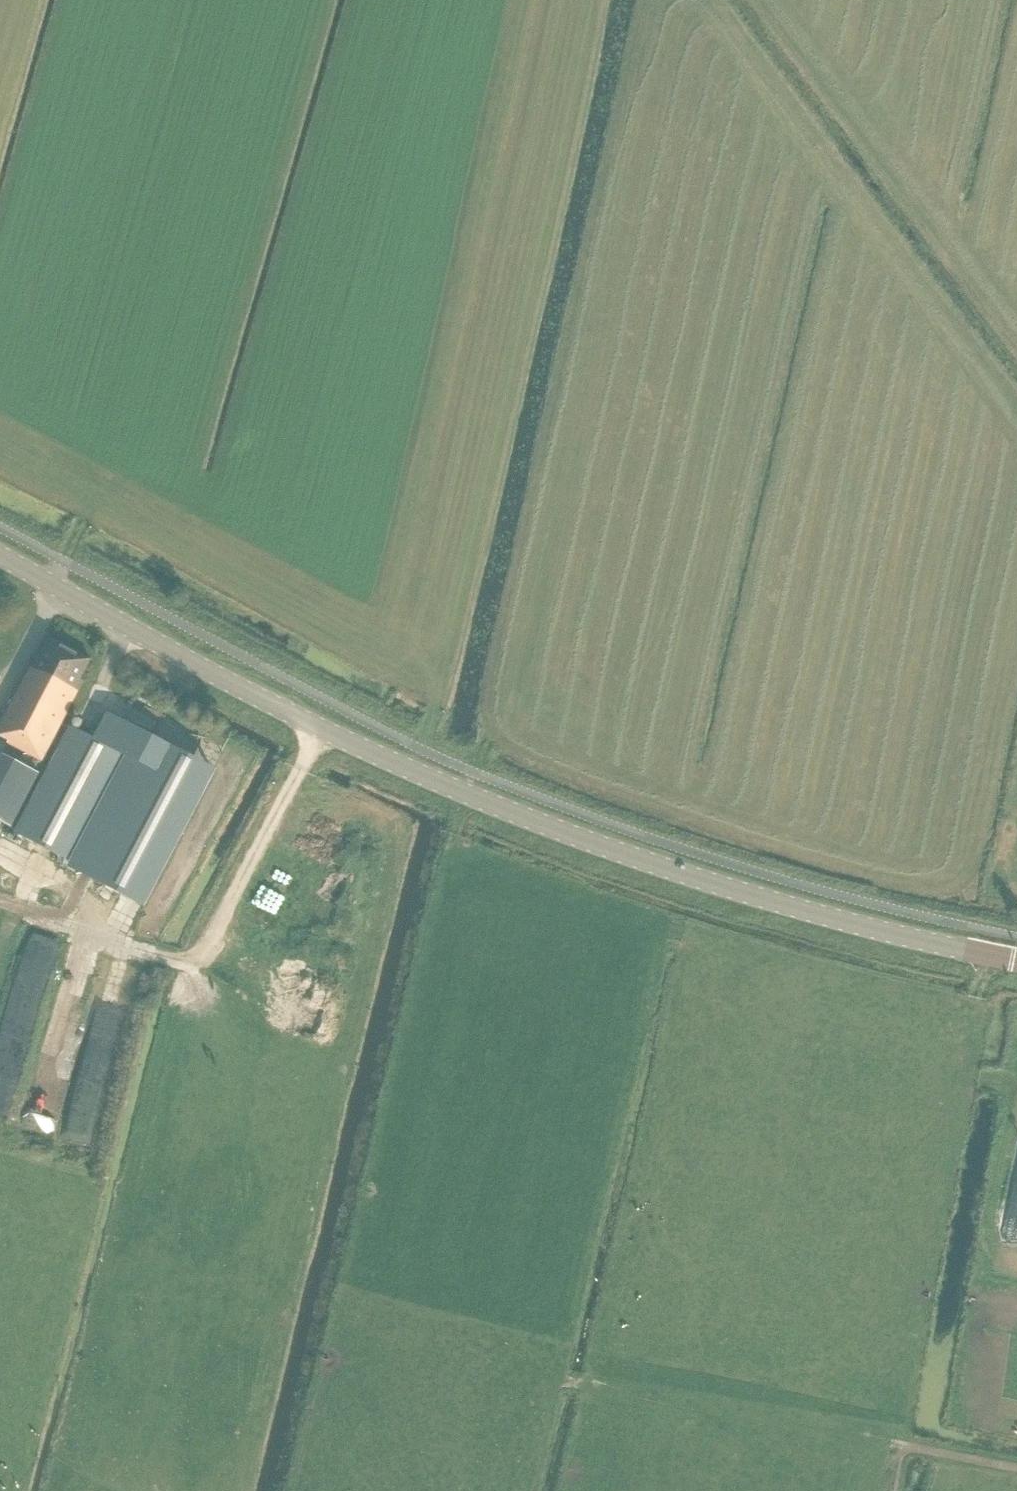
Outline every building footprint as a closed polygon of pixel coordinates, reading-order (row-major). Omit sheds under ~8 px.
[(50,637),(39,657),(36,656),(0,725),(0,735),(9,740),(8,742),(42,760),(84,680),(81,679),(91,659),(50,637)] [(108,714),(94,739),(71,727),(15,832),(38,843),(74,862),(71,867),(141,904),(213,768),(108,714)] [(40,773),(3,753),(0,760),(0,821),(12,827),(40,773)]
